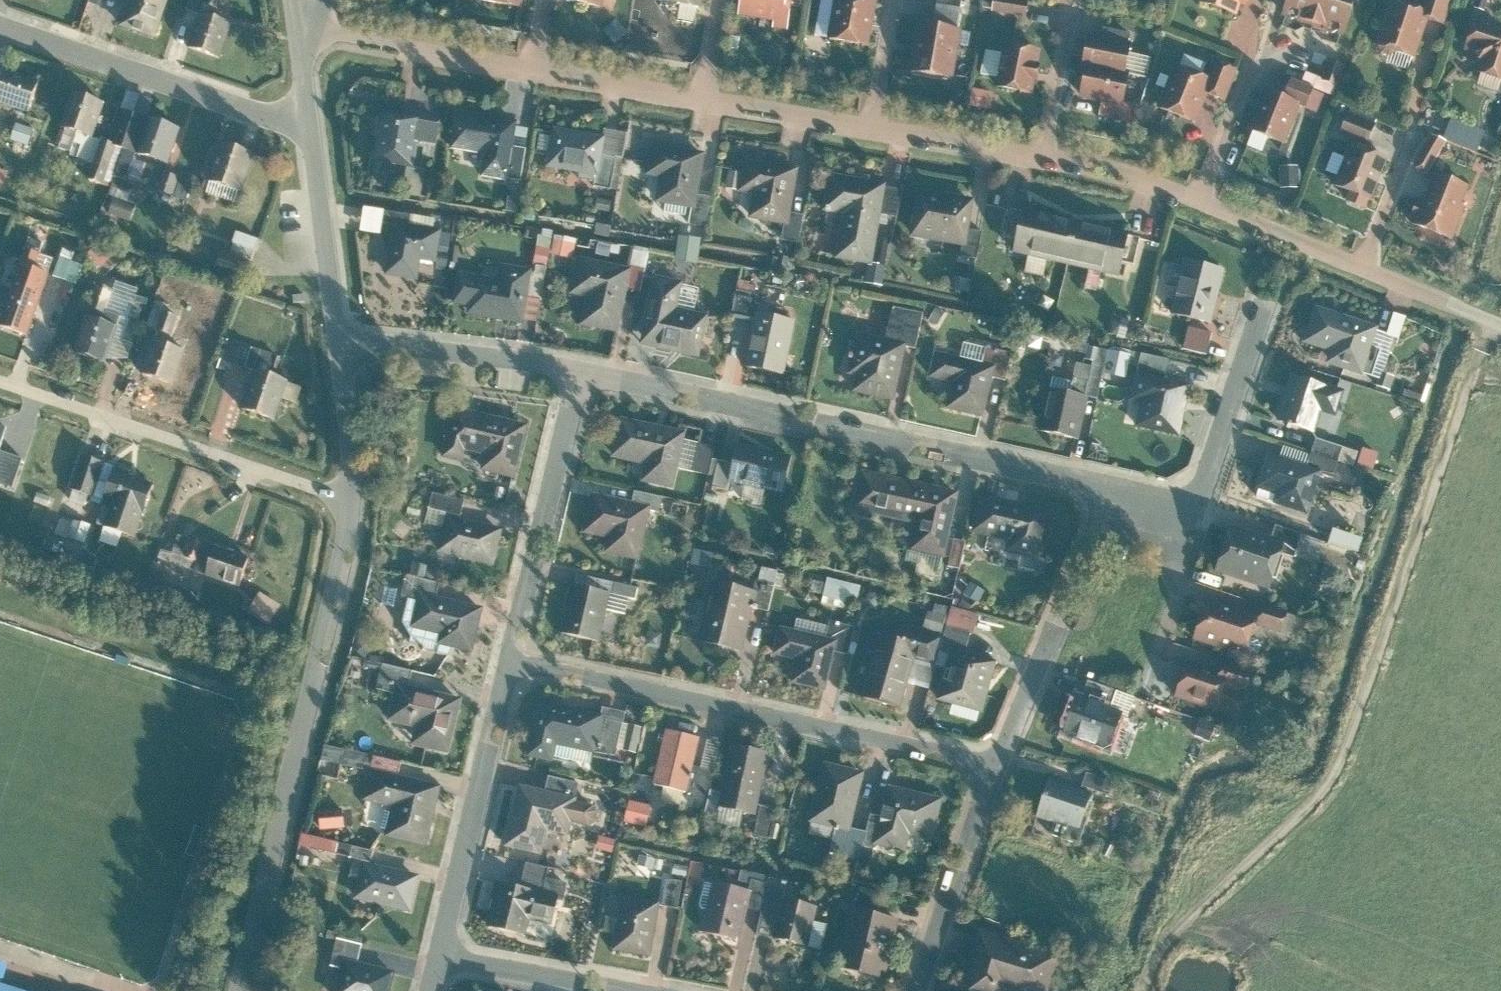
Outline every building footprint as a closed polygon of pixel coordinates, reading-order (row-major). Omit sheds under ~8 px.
[(123,22),(158,33),(168,0),(130,0),(123,22)] [(189,8),(200,12),(188,45),(221,57),(234,23),(206,12),(210,1),(220,5),(222,0),(192,0),(189,8)] [(565,3),(604,8),(605,0),(565,0),(565,3)] [(656,4),(698,10),(699,0),(656,0),(656,4)] [(736,15),(770,20),(769,28),(784,30),(788,0),(738,0),(736,15)] [(828,40),(865,48),(875,0),(836,0),(828,40)] [(930,26),(914,23),(905,76),(949,84),(959,29),(954,28),(959,0),(934,0),(930,26)] [(1015,0),(986,0),(984,7),(1022,16),(1026,2),(1015,0)] [(1238,10),(1241,0),(1208,0),(1238,10)] [(1287,14),(1344,29),(1353,0),(1291,0),(1287,14)] [(1382,49),(1417,58),(1426,22),(1441,26),(1448,2),(1441,0),(1426,0),(1423,13),(1393,5),(1382,49)] [(1481,71),(1500,80),(1500,24),(1484,17),(1472,45),(1489,52),(1481,71)] [(1082,36),(1077,61),(1086,63),(1122,70),(1127,45),(1082,36)] [(1044,48),(1002,38),(991,86),(1033,96),(1044,48)] [(1350,58),(1336,52),(1328,74),(1308,67),(1305,76),(1293,72),(1287,89),(1270,83),(1254,128),(1287,140),(1301,102),(1320,109),(1328,87),(1338,91),(1350,58)] [(1215,59),(1209,74),(1177,62),(1160,109),(1199,123),(1209,95),(1223,100),(1235,66),(1215,59)] [(1086,63),(1080,94),(1119,102),(1125,71),(1122,70),(1086,63)] [(3,67),(0,77),(0,100),(30,110),(40,80),(3,67)] [(990,92),(969,89),(967,105),(988,108),(990,92)] [(58,151),(92,162),(100,137),(97,137),(107,104),(69,92),(53,141),(61,143),(58,151)] [(521,113),(457,105),(452,145),(491,150),(488,168),(514,171),(521,113)] [(428,115),(384,108),(376,154),(420,161),(428,115)] [(112,185),(124,147),(134,113),(122,109),(112,141),(100,137),(92,162),(87,178),(112,185)] [(1341,130),(1368,141),(1376,122),(1349,111),(1341,130)] [(180,127),(134,113),(124,147),(169,162),(180,127)] [(32,127),(13,121),(9,136),(28,142),(32,127)] [(609,128),(607,134),(559,125),(551,164),(600,173),(598,186),(617,190),(628,132),(609,128)] [(260,151),(228,138),(210,181),(242,194),(260,151)] [(1417,165),(1429,175),(1450,149),(1437,139),(1417,165)] [(1351,140),(1332,184),(1353,193),(1350,199),(1368,206),(1389,156),(1351,140)] [(710,195),(699,194),(706,153),(654,145),(650,172),(663,174),(660,199),(693,204),(691,220),(706,222),(710,195)] [(788,221),(784,239),(801,242),(807,213),(793,210),(801,169),(749,158),(746,171),(733,168),(730,185),(746,188),(759,191),(754,214),(788,221)] [(1297,162),(1280,162),(1280,183),(1298,183),(1297,162)] [(195,178),(162,166),(155,185),(188,197),(195,178)] [(892,243),(878,240),(883,212),(900,215),(905,186),(832,172),(825,209),(848,213),(840,255),(880,263),(876,282),(884,284),(892,243)] [(1437,173),(1415,223),(1448,238),(1470,188),(1437,173)] [(984,230),(972,227),(977,199),(919,188),(911,231),(966,241),(964,253),(979,256),(984,230)] [(123,195),(115,210),(134,219),(142,204),(123,195)] [(1122,275),(1132,233),(1014,205),(1007,236),(1018,238),(1016,250),(1033,254),(1029,270),(1048,275),(1052,259),(1087,267),(1082,285),(1096,289),(1101,270),(1122,275)] [(443,217),(385,208),(383,222),(394,224),(387,272),(419,277),(422,256),(437,258),(436,265),(449,267),(451,255),(437,253),(438,247),(450,249),(452,232),(441,230),(443,217)] [(262,236),(239,229),(233,250),(224,248),(219,265),(251,274),(262,236)] [(501,278),(458,271),(454,301),(471,303),(470,313),(526,322),(530,296),(543,298),(553,234),(542,233),(537,270),(503,265),(501,278)] [(576,238),(557,234),(554,252),(572,256),(576,238)] [(704,236),(681,234),(679,259),(702,261),(704,236)] [(115,252),(102,241),(92,252),(105,263),(115,252)] [(75,249),(66,246),(56,272),(76,280),(83,262),(71,258),(75,249)] [(43,253),(29,247),(1,321),(29,332),(52,270),(39,265),(43,253)] [(630,267),(580,256),(572,293),(590,296),(584,323),(618,331),(628,285),(646,289),(654,251),(635,247),(630,267)] [(1228,267),(1188,257),(1174,313),(1214,323),(1228,267)] [(903,273),(893,270),(891,278),(901,281),(903,273)] [(684,282),(658,275),(643,340),(703,354),(712,314),(679,306),(684,282)] [(105,283),(98,280),(75,349),(105,359),(120,314),(97,306),(105,283)] [(760,294),(740,289),(735,315),(755,319),(746,363),(785,371),(796,320),(784,317),(786,308),(758,302),(760,294)] [(169,295),(159,291),(147,323),(172,332),(178,315),(164,310),(169,295)] [(1056,298),(1044,293),(1040,304),(1052,309),(1056,298)] [(1079,309),(1071,301),(1062,311),(1070,319),(1079,309)] [(897,305),(890,337),(862,332),(853,372),(862,374),(859,389),(895,397),(906,344),(920,347),(927,311),(897,305)] [(1380,325),(1314,305),(1303,341),(1337,351),(1333,364),(1365,374),(1380,325)] [(1411,316),(1399,312),(1392,332),(1404,336),(1411,316)] [(1216,332),(1190,325),(1184,348),(1210,354),(1216,332)] [(231,336),(223,358),(257,370),(244,408),(276,420),(291,379),(274,373),(278,363),(263,358),(267,349),(231,336)] [(187,349),(155,338),(142,373),(174,384),(187,349)] [(988,346),(984,361),(942,349),(935,373),(958,380),(951,403),(982,412),(993,373),(1008,377),(1014,354),(988,346)] [(1170,363),(1143,356),(1133,398),(1144,401),(1138,425),(1181,435),(1193,385),(1166,379),(1170,363)] [(1106,367),(1091,364),(1088,379),(1077,377),(1074,390),(1057,386),(1047,429),(1077,437),(1087,395),(1099,398),(1106,367)] [(1397,376),(1384,371),(1379,384),(1392,390),(1397,376)] [(1344,391),(1293,374),(1277,421),(1313,433),(1321,407),(1337,412),(1344,391)] [(457,406),(445,453),(467,459),(470,447),(490,452),(486,470),(515,478),(528,424),(457,406)] [(686,430),(614,416),(606,455),(645,463),(641,482),(675,488),(686,430)] [(1319,435),(1310,464),(1269,451),(1258,485),(1281,492),(1278,501),(1310,511),(1322,474),(1357,486),(1363,467),(1357,465),(1362,448),(1319,435)] [(721,445),(704,441),(697,470),(717,475),(714,489),(730,493),(732,481),(779,492),(789,452),(738,439),(734,458),(719,454),(721,445)] [(1384,450),(1368,445),(1362,462),(1378,468),(1384,450)] [(106,462),(87,454),(74,487),(93,494),(106,462)] [(95,521),(108,526),(103,541),(120,546),(125,531),(137,535),(154,483),(112,470),(95,521)] [(961,567),(967,538),(952,535),(961,489),(866,472),(858,511),(923,524),(918,549),(953,555),(951,565),(961,567)] [(664,494),(637,488),(635,501),(595,493),(587,529),(612,535),(609,550),(641,556),(652,506),(661,508),(664,494)] [(468,497),(437,489),(432,505),(451,510),(441,549),(496,563),(505,528),(462,517),(468,497)] [(1049,508),(981,498),(976,533),(1012,538),(1010,550),(1042,555),(1049,508)] [(92,524),(77,519),(71,536),(86,541),(92,524)] [(1331,541),(1280,524),(1274,541),(1233,528),(1219,569),(1277,588),(1289,552),(1324,563),(1331,541)] [(1370,535),(1341,526),(1336,539),(1365,548),(1370,535)] [(233,584),(244,555),(183,531),(179,541),(170,537),(162,556),(233,584)] [(774,534),(770,533),(765,549),(777,553),(783,537),(774,534)] [(429,565),(412,561),(405,594),(422,598),(416,623),(448,630),(446,640),(476,647),(485,607),(435,596),(438,581),(426,578),(429,565)] [(783,568),(762,563),(754,593),(716,583),(701,640),(743,650),(756,600),(774,605),(783,568)] [(639,585),(578,570),(563,629),(599,637),(610,590),(636,596),(639,585)] [(864,582),(828,576),(825,594),(860,601),(864,582)] [(987,589),(972,581),(958,604),(975,608),(987,589)] [(279,603),(258,592),(248,609),(269,621),(279,603)] [(1263,602),(1259,612),(1210,596),(1197,635),(1250,653),(1260,622),(1305,637),(1311,618),(1263,602)] [(937,657),(940,646),(953,607),(935,602),(933,611),(929,610),(925,626),(906,621),(902,636),(878,630),(862,691),(906,703),(919,652),(937,657)] [(954,603),(953,607),(940,646),(953,649),(950,663),(941,695),(984,706),(996,660),(965,652),(971,630),(975,631),(980,610),(975,608),(958,604),(954,603)] [(835,639),(783,626),(776,653),(802,659),(796,680),(822,686),(835,639)] [(663,633),(649,630),(647,643),(661,645),(663,633)] [(356,644),(365,653),(373,644),(365,635),(356,644)] [(418,726),(414,741),(449,750),(463,699),(409,685),(414,668),(367,656),(364,666),(383,671),(379,687),(395,691),(388,718),(418,726)] [(1256,669),(1223,659),(1219,671),(1188,661),(1177,696),(1242,716),(1256,669)] [(1116,692),(1088,682),(1082,700),(1073,697),(1060,735),(1108,751),(1121,713),(1110,709),(1116,692)] [(638,752),(644,725),(624,720),(627,710),(607,706),(605,716),(538,699),(524,753),(554,761),(559,742),(589,750),(614,756),(616,747),(638,752)] [(1215,725),(1200,719),(1194,735),(1208,741),(1215,725)] [(690,807),(706,811),(712,786),(716,769),(695,764),(703,736),(668,727),(654,781),(694,791),(690,807)] [(328,743),(324,757),(372,768),(365,797),(398,805),(392,833),(429,842),(442,784),(399,774),(402,760),(328,743)] [(724,789),(712,786),(706,811),(719,814),(722,804),(760,814),(755,834),(772,838),(779,808),(758,803),(771,752),(735,743),(724,789)] [(866,842),(866,830),(850,826),(864,772),(829,762),(814,820),(840,827),(835,848),(863,855),(866,842)] [(1087,788),(1051,777),(1040,811),(1085,825),(1096,790),(1114,796),(1120,780),(1092,771),(1087,788)] [(579,781),(550,774),(546,791),(521,784),(506,844),(543,854),(550,826),(571,831),(574,818),(596,824),(602,802),(576,796),(579,781)] [(866,830),(866,842),(909,853),(915,831),(933,836),(943,798),(892,784),(883,817),(871,814),(866,830)] [(645,825),(651,803),(629,798),(624,820),(645,825)] [(342,807),(319,810),(321,826),(344,824),(342,807)] [(303,832),(300,843),(357,857),(352,876),(360,878),(356,896),(411,909),(420,874),(371,862),(374,850),(303,832)] [(614,838),(602,835),(599,846),(611,850),(614,838)] [(656,857),(641,854),(638,865),(653,868),(656,857)] [(552,865),(529,861),(524,885),(498,880),(489,928),(527,935),(530,917),(552,921),(557,897),(567,899),(571,880),(549,876),(552,865)] [(692,865),(678,863),(675,879),(668,878),(664,904),(681,907),(686,877),(690,877),(692,865)] [(764,908),(772,876),(741,869),(737,887),(710,881),(700,928),(742,937),(749,904),(764,908)] [(772,876),(764,908),(759,933),(806,944),(815,903),(784,896),(788,879),(772,876)] [(659,900),(626,893),(615,949),(648,956),(659,900)] [(901,919),(862,908),(846,963),(885,975),(901,919)] [(980,930),(961,990),(1002,990),(1003,987),(1014,990),(1046,990),(1057,955),(980,930)] [(342,937),(334,966),(343,968),(336,990),(391,990),(397,969),(358,959),(363,943),(342,937)] [(0,982),(0,983),(0,990),(30,990),(0,982)]
